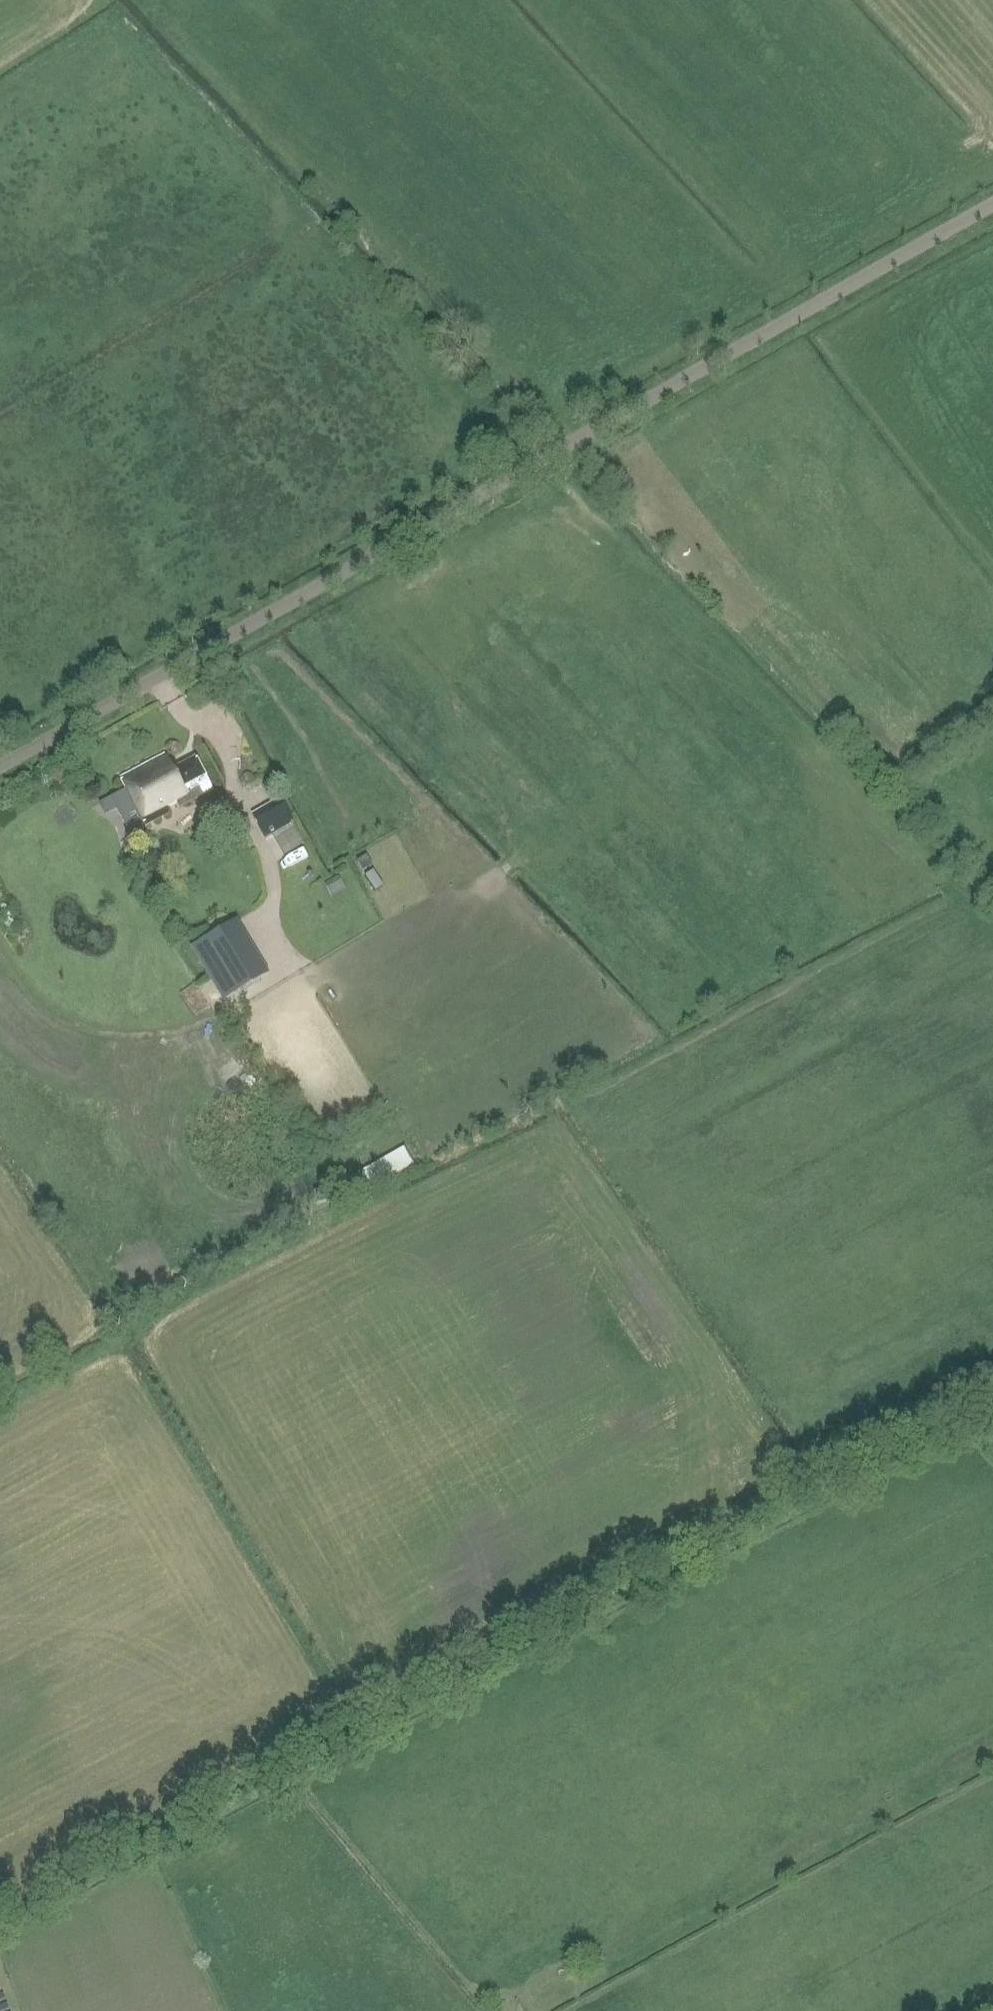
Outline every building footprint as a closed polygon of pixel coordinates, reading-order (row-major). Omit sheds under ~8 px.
[(146,826),(213,791),(195,757),(173,768),(165,753),(120,776),(146,826)] [(265,839),(295,823),(281,798),(251,815),(265,839)] [(325,885),(331,897),(345,890),(338,878),(325,885)] [(197,951),(224,1002),(257,984),(240,951),(251,945),(241,928),(197,951)]
